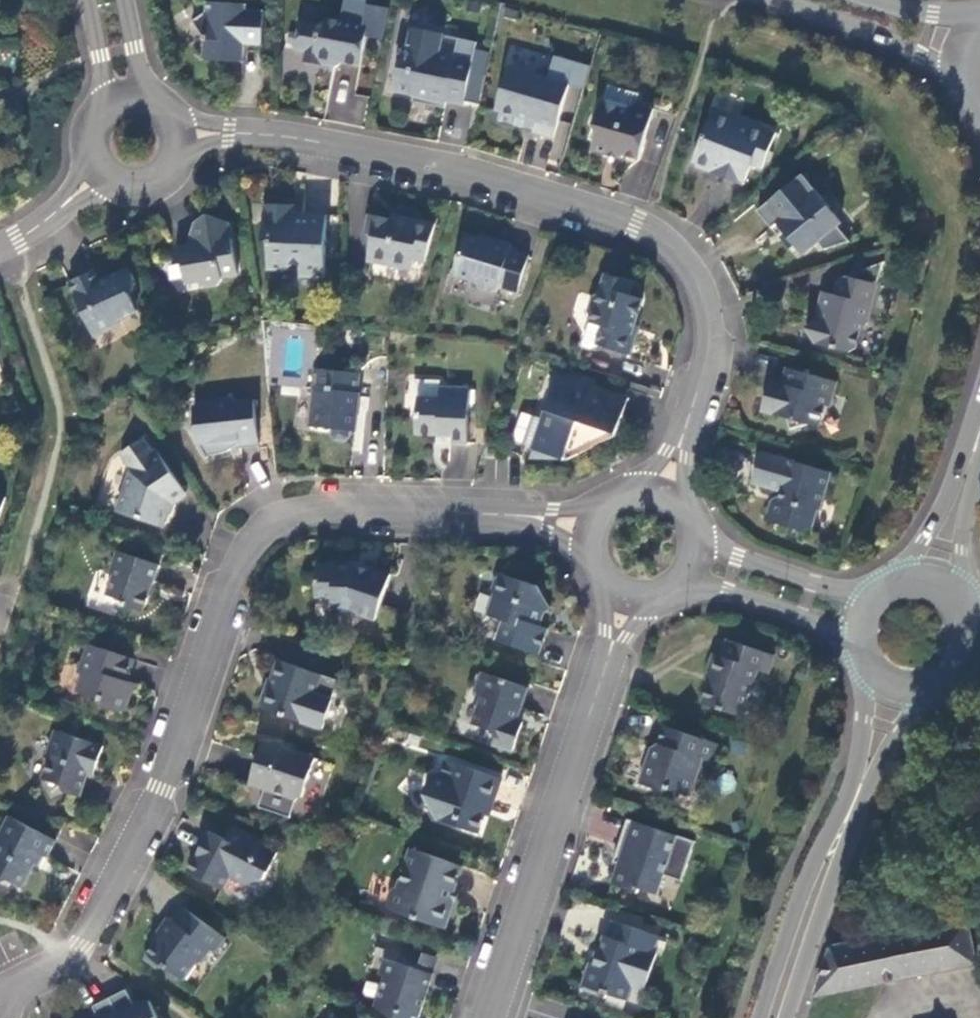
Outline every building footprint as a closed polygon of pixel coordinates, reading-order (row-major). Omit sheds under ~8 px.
[(246,5),(207,3),(206,13),(192,22),(205,40),(203,61),(230,62),(230,56),(244,57),(244,45),(262,46),(264,12),(246,11),(246,5)] [(370,20),(350,16),(349,23),(368,27),(370,20)] [(361,67),(368,27),(349,23),(328,20),(320,25),(300,22),(295,50),(306,52),(304,62),(322,66),(330,61),(335,68),(342,63),(361,67)] [(445,35),(411,28),(407,48),(399,46),(394,68),(398,69),(393,92),(415,96),(414,98),(426,101),(425,105),(445,109),(446,102),(464,105),(477,43),(458,39),(455,57),(441,55),(444,36),(445,35)] [(444,36),(441,55),(455,57),(458,39),(444,36)] [(570,85),(509,68),(496,111),(537,123),(534,132),(554,138),(570,85)] [(625,110),(601,103),(594,127),(597,133),(592,150),(623,159),(624,155),(640,160),(654,110),(636,105),(625,110)] [(776,134),(713,109),(693,162),(720,172),(718,177),(741,185),(742,181),(745,182),(752,165),(762,169),(776,134)] [(785,232),(801,252),(816,239),(822,247),(848,239),(835,223),(829,216),(834,211),(801,171),(756,208),(770,226),(776,221),(779,218),(789,229),(785,232)] [(295,206),(264,205),(263,242),(269,243),(268,270),(287,271),(292,267),(300,267),(300,277),(324,278),(327,216),(303,215),(303,220),(294,220),(295,206)] [(840,219),(834,211),(829,216),(835,223),(840,219)] [(182,264),(186,285),(199,283),(200,284),(206,289),(218,286),(222,281),(222,279),(238,276),(229,224),(207,216),(195,223),(190,238),(194,239),(192,246),(191,246),(175,249),(178,261),(182,264)] [(401,222),(369,216),(366,234),(372,236),(368,262),(412,270),(414,260),(425,262),(436,224),(402,218),(401,222)] [(789,229),(779,218),(776,221),(785,232),(789,229)] [(491,243),(465,235),(453,275),(476,282),(480,289),(492,293),(499,288),(518,293),(530,255),(510,249),(512,246),(492,240),(491,243)] [(95,271),(69,283),(94,337),(121,325),(119,321),(137,312),(129,294),(133,293),(136,285),(129,269),(109,279),(110,280),(101,285),(100,283),(95,271)] [(632,283),(605,275),(600,293),(594,297),(589,313),(592,319),(590,324),(603,328),(597,346),(631,356),(637,337),(632,335),(643,300),(628,295),(632,283)] [(878,285),(847,277),(838,281),(834,296),(823,293),(818,312),(823,313),(821,321),(806,329),(815,344),(849,353),(856,349),(862,328),(868,324),(878,285)] [(776,392),(768,389),(762,412),(788,419),(790,430),(810,426),(819,428),(826,407),(830,408),(838,383),(786,368),(782,384),(781,386),(776,392)] [(312,390),(314,390),(310,427),(332,430),(331,437),(335,441),(346,442),(350,438),(351,432),(355,432),(357,409),(355,408),(359,374),(314,369),(312,390)] [(610,415),(616,395),(558,375),(530,460),(567,461),(609,441),(610,435),(616,437),(622,419),(610,415)] [(782,384),(770,381),(768,389),(776,392),(781,386),(782,384)] [(438,443),(468,445),(470,389),(440,387),(440,399),(418,398),(416,434),(438,435),(438,443)] [(213,405),(193,407),(195,426),(190,429),(206,456),(209,457),(219,455),(221,455),(222,454),(224,453),(229,451),(232,450),(228,443),(239,441),(240,449),(259,447),(254,401),(236,403),(231,395),(213,405)] [(629,399),(616,395),(610,415),(622,419),(629,399)] [(186,494),(157,451),(153,454),(143,439),(121,454),(131,470),(117,512),(163,528),(171,504),(186,494)] [(832,474),(761,453),(752,484),(782,492),(780,498),(778,497),(772,501),(767,516),(771,522),(807,533),(813,530),(819,510),(821,511),(832,474)] [(160,565),(117,551),(109,574),(113,575),(106,596),(124,602),(122,606),(144,613),(160,565)] [(350,567),(318,566),(316,597),(333,597),(332,608),(336,608),(339,613),(351,616),(357,611),(360,615),(376,621),(391,575),(369,568),(367,574),(350,569),(350,567)] [(503,575),(497,578),(492,592),(495,598),(489,617),(501,621),(494,641),(539,656),(548,629),(539,626),(543,614),(551,610),(538,587),(503,575)] [(775,656),(727,640),(722,657),(714,655),(708,673),(713,675),(703,704),(740,717),(750,686),(755,683),(759,672),(769,675),(775,656)] [(133,659),(88,644),(79,673),(85,676),(80,693),(104,701),(102,707),(121,713),(127,710),(130,700),(127,695),(131,683),(126,682),(133,659)] [(323,676),(279,661),(269,689),(266,688),(261,704),(264,710),(306,724),(323,676)] [(529,689),(482,673),(476,691),(479,697),(483,698),(474,725),(493,732),(496,737),(493,745),(513,751),(523,722),(518,721),(529,689)] [(709,757),(714,743),(664,727),(654,758),(649,756),(640,784),(664,793),(670,790),(690,797),(703,761),(709,757)] [(65,792),(81,797),(92,766),(97,767),(104,747),(55,731),(55,734),(49,736),(45,749),(47,755),(39,779),(62,786),(65,792)] [(265,789),(259,808),(290,818),(296,800),(303,797),(315,759),(264,742),(250,784),(265,789)] [(709,757),(703,761),(716,765),(722,746),(714,743),(709,757)] [(423,796),(436,820),(479,834),(489,804),(493,805),(502,780),(446,761),(440,780),(430,776),(423,796)] [(56,841),(9,817),(0,835),(0,882),(2,883),(9,881),(23,888),(40,855),(47,858),(56,841)] [(695,843),(628,820),(613,863),(619,865),(612,885),(638,893),(640,890),(657,895),(663,876),(682,882),(695,843)] [(209,832),(188,873),(222,890),(229,875),(248,885),(264,879),(277,854),(263,846),(264,844),(250,837),(248,839),(239,834),(234,844),(209,832)] [(450,901),(462,866),(412,850),(400,887),(391,891),(387,903),(392,911),(445,929),(454,903),(450,901)] [(226,939),(184,909),(174,923),(168,919),(157,934),(161,936),(144,959),(159,969),(165,968),(183,981),(196,963),(202,962),(211,950),(215,954),(226,939)] [(978,964),(968,920),(830,946),(816,998),(978,964)] [(659,937),(613,921),(608,938),(604,936),(595,965),(590,964),(582,989),(601,995),(601,996),(607,999),(608,995),(627,1001),(632,986),(645,990),(657,954),(654,953),(659,937)] [(380,939),(375,956),(384,959),(379,976),(385,978),(374,1008),(389,1017),(414,1017),(417,1017),(419,1017),(428,990),(422,988),(433,957),(380,939)] [(150,1002),(135,1009),(126,990),(93,1007),(99,1017),(158,1017),(150,1002)]
